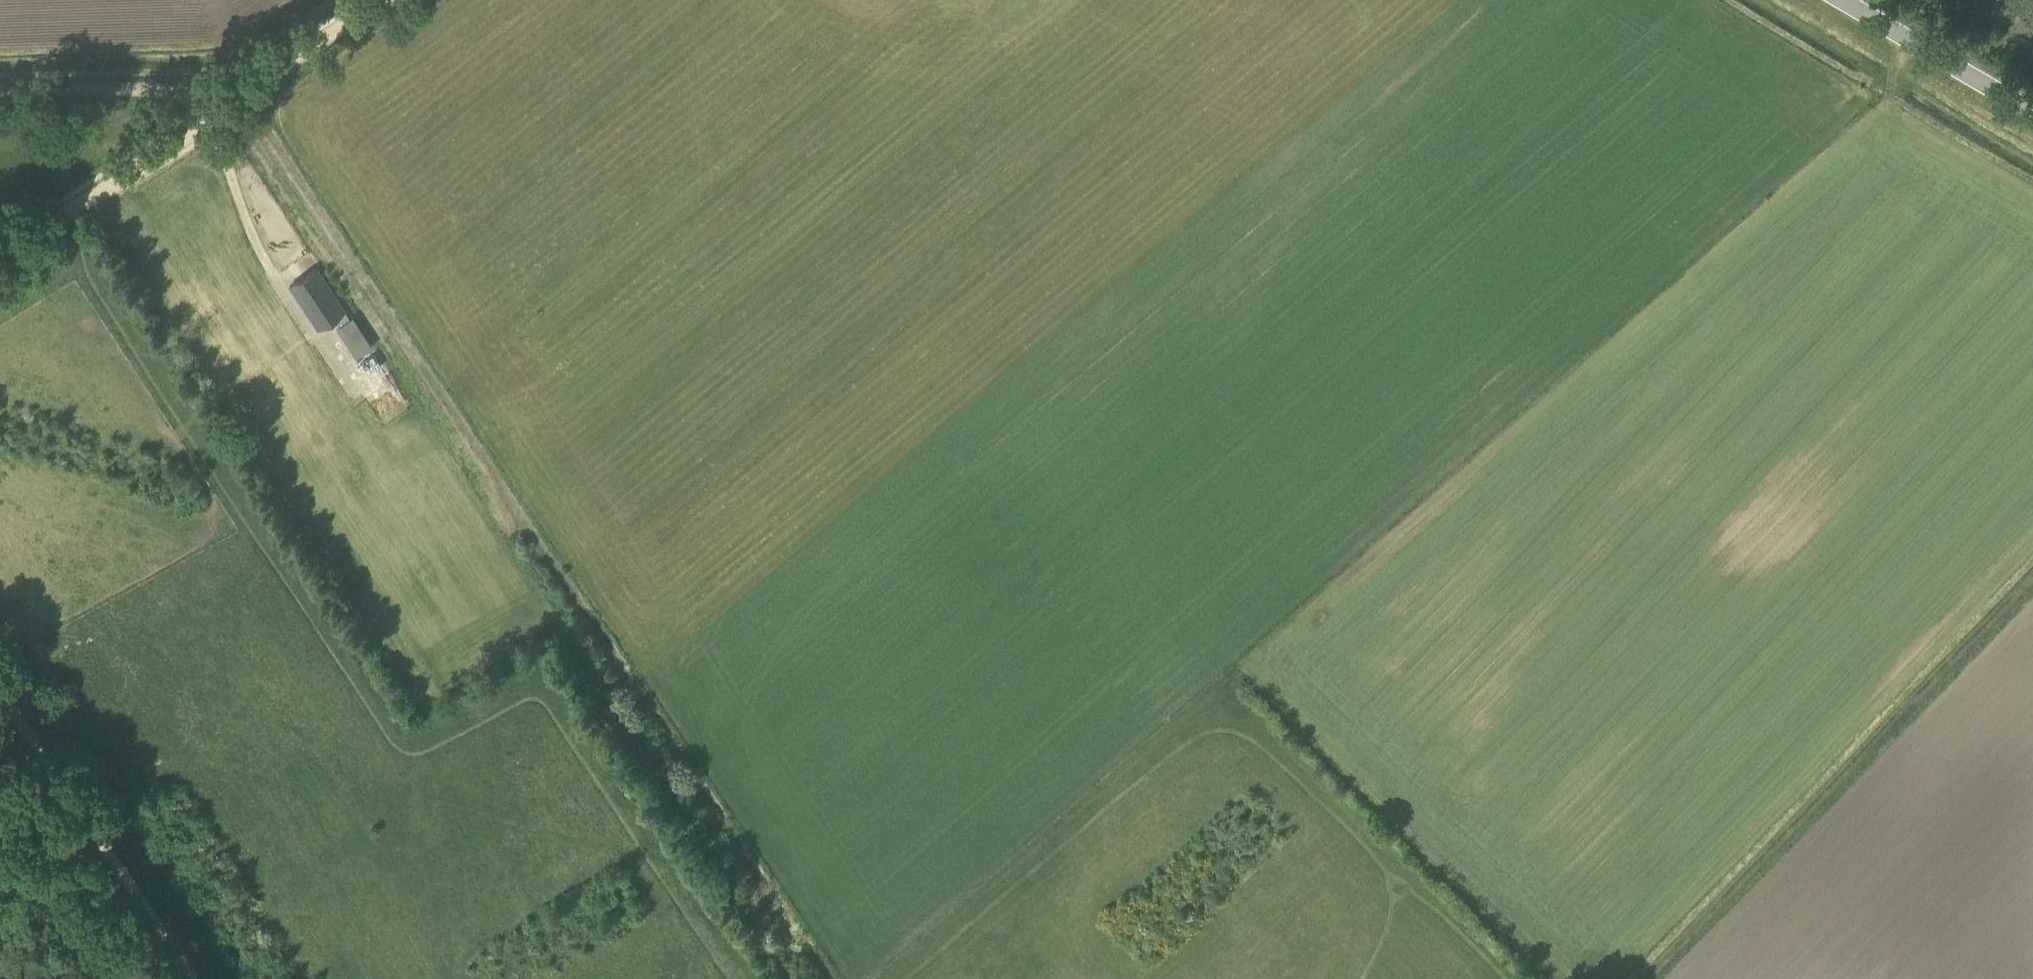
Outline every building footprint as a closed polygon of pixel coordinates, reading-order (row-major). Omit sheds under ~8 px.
[(349,319),(343,310),(316,269),(289,286),(317,328),(332,318),(338,326),(349,319)]
